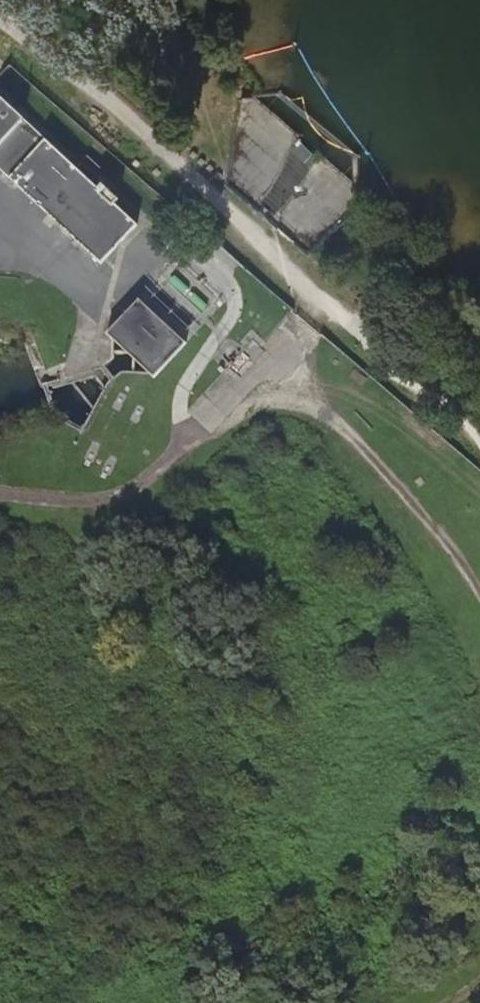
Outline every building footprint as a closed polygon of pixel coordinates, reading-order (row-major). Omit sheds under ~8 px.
[(140,226),(117,204),(121,200),(104,183),(99,188),(93,182),(98,178),(83,164),(79,169),(1,98),(0,99),(0,169),(103,265),(140,226)] [(188,345),(141,300),(108,334),(114,341),(148,373),(151,376),(155,380),(188,345)]
